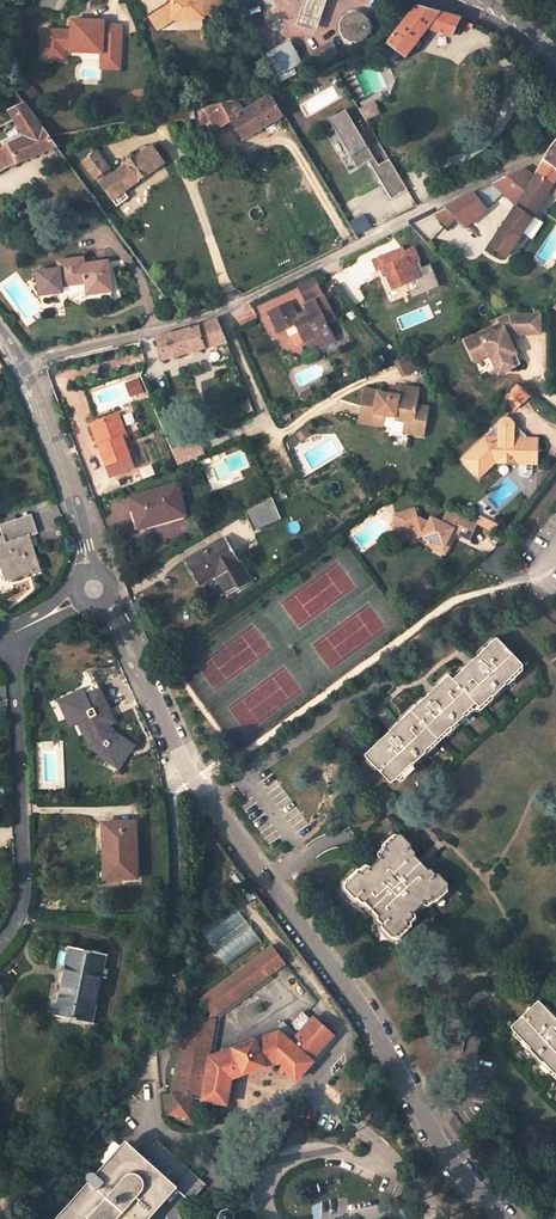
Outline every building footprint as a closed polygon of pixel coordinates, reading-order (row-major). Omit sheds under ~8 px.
[(172,4),(149,17),(156,30),(173,20),(203,19),(203,16),(222,14),(221,0),(172,0),(172,4)] [(302,9),(296,25),(316,31),(322,14),(326,0),(305,0),(302,9)] [(397,31),(387,44),(406,57),(414,45),(418,48),(422,43),(418,40),(428,28),(450,36),(453,33),(458,34),(459,33),(463,26),(461,23),(464,19),(463,19),(417,5),(400,27),(398,26),(395,31),(397,31)] [(248,12),(245,6),(239,8),(243,14),(248,12)] [(361,14),(354,12),(348,13),(342,18),(339,25),(340,33),(344,38),(352,42),(358,42),(363,39),(367,34),(370,29),(367,19),(361,14)] [(79,54),(102,55),(102,61),(121,62),(122,28),(104,27),(104,23),(72,22),(72,32),(46,31),(45,52),(64,53),(64,44),(71,44),(80,45),(79,54)] [(289,41),(266,53),(279,77),(302,64),(289,41)] [(71,44),(71,53),(79,54),(80,45),(71,44)] [(121,62),(102,61),(102,70),(120,71),(121,62)] [(231,121),(242,140),(274,121),(276,123),(280,121),(279,119),(284,116),(271,94),(264,95),(266,99),(262,102),(243,113),(236,101),(203,107),(216,129),(231,121)] [(25,137),(9,144),(11,148),(5,150),(8,156),(0,159),(0,172),(57,147),(24,103),(9,111),(25,137)] [(369,120),(377,116),(373,106),(365,110),(369,120)] [(203,107),(182,111),(187,118),(198,116),(205,136),(216,129),(203,107)] [(182,111),(168,114),(170,122),(187,118),(182,111)] [(378,166),(344,111),(327,122),(357,169),(368,162),(378,178),(382,175),(386,182),(382,184),(392,200),(407,191),(388,160),(378,166)] [(357,169),(327,122),(326,123),(355,170),(357,169)] [(9,144),(0,148),(0,159),(8,156),(5,150),(11,148),(9,144)] [(550,151),(538,173),(552,183),(555,177),(555,144),(550,151)] [(128,166),(102,184),(118,206),(129,198),(125,192),(165,163),(153,147),(138,158),(137,155),(126,163),(128,166)] [(98,152),(84,162),(96,179),(110,169),(98,152)] [(386,182),(382,175),(378,178),(368,162),(365,165),(388,202),(392,200),(382,184),(386,182)] [(503,192),(518,205),(492,244),(505,252),(508,254),(532,218),(548,190),(552,183),(538,173),(536,177),(523,169),(494,183),(503,192)] [(485,207),(503,192),(494,183),(473,193),(485,207)] [(466,225),(486,208),(485,207),(473,193),(435,213),(448,224),(456,215),(466,225)] [(365,216),(350,224),(356,234),(372,227),(365,216)] [(489,250),(501,258),(505,252),(492,244),(489,250)] [(392,288),(420,277),(414,264),(420,262),(414,248),(404,252),(406,257),(398,261),(394,252),(374,260),(377,270),(384,267),(392,288)] [(40,295),(63,293),(62,286),(85,283),(87,295),(112,292),(110,273),(105,273),(103,262),(84,264),(83,258),(59,262),(59,266),(60,270),(41,272),(37,273),(40,295)] [(425,275),(420,262),(414,264),(420,277),(425,275)] [(298,285),(307,303),(325,295),(316,276),(298,285)] [(310,315),(299,320),(297,316),(291,302),(269,313),(278,331),(295,323),(305,343),(316,337),(319,344),(334,336),(327,322),(336,318),(325,295),(307,303),(305,305),(308,311),(310,315)] [(308,311),(297,316),(299,320),(310,315),(308,311)] [(510,315),(501,320),(505,329),(497,332),(494,328),(481,334),(482,337),(468,343),(476,361),(491,355),(499,374),(521,363),(509,336),(515,334),(541,332),(541,313),(510,315)] [(164,359),(213,346),(217,363),(234,359),(217,318),(202,325),(158,338),(164,359)] [(322,348),(336,341),(334,336),(319,344),(322,348)] [(316,337),(305,343),(309,349),(319,344),(316,337)] [(403,374),(413,374),(413,362),(402,362),(403,374)] [(138,379),(126,383),(131,396),(143,392),(138,379)] [(532,393),(519,384),(507,394),(518,406),(532,393)] [(366,388),(359,420),(383,425),(386,413),(396,415),(395,418),(406,421),(404,432),(424,436),(430,409),(416,406),(419,390),(401,386),(399,396),(380,393),(380,391),(366,388)] [(95,423),(103,444),(100,445),(106,463),(129,455),(123,436),(126,435),(118,414),(95,423)] [(508,414),(462,457),(480,477),(496,463),(496,458),(520,459),(520,464),(535,464),(535,452),(528,451),(528,436),(508,414)] [(103,444),(95,423),(91,424),(100,445),(103,444)] [(301,438),(311,432),(308,426),(298,433),(301,438)] [(538,464),(540,437),(529,436),(528,436),(528,451),(535,452),(535,464),(538,464)] [(138,522),(161,516),(162,521),(186,514),(177,484),(131,497),(138,522)] [(253,529),(281,517),(272,496),(246,511),(253,529)] [(450,537),(453,531),(470,539),(477,524),(476,523),(448,510),(442,522),(431,516),(427,522),(416,516),(410,519),(407,510),(393,515),(399,534),(411,531),(414,539),(424,536),(435,542),(449,549),(454,540),(450,537)] [(4,559),(11,580),(42,571),(30,536),(38,534),(32,515),(0,525),(0,527),(3,537),(0,538),(0,560),(4,559)] [(477,524),(495,532),(499,524),(480,515),(476,523),(477,524)] [(139,528),(162,521),(161,516),(138,522),(139,528)] [(252,581),(226,536),(185,560),(199,584),(215,574),(228,595),(252,581)] [(449,549),(435,542),(432,548),(445,555),(449,549)] [(466,713),(477,702),(481,706),(492,695),(495,695),(507,685),(507,682),(525,665),(498,637),(476,658),(474,658),(466,665),(466,667),(454,679),(450,674),(439,685),(436,685),(428,693),(428,696),(400,722),(398,722),(391,729),(391,731),(366,755),(392,783),(414,763),(416,762),(427,752),(428,750),(451,727),(453,727),(465,716),(466,713)] [(108,725),(103,714),(108,711),(109,711),(100,690),(87,696),(84,690),(74,695),(74,697),(63,702),(68,715),(67,716),(71,725),(79,722),(90,746),(100,753),(100,754),(118,767),(133,745),(110,730),(108,725)] [(103,714),(108,725),(113,722),(108,711),(103,714)] [(136,823),(103,824),(104,846),(107,846),(107,854),(101,854),(101,883),(105,883),(105,880),(138,879),(136,823)] [(383,857),(370,869),(367,868),(363,873),(359,873),(347,884),(347,887),(356,897),(360,897),(363,901),(367,901),(380,915),(380,919),(385,923),(384,927),(393,936),(397,935),(409,925),(409,921),(414,917),(414,913),(426,902),(429,902),(434,898),(437,898),(448,888),(449,883),(440,874),(437,874),(432,869),(429,869),(416,855),(416,851),(412,847),(412,843),(403,834),(399,835),(388,845),(387,849),(383,854),(383,857)] [(273,946),(200,1000),(213,1018),(286,963),(273,946)] [(91,1024),(105,955),(71,947),(56,1017),(91,1024)] [(540,1000),(512,1027),(532,1048),(531,1049),(542,1061),(544,1061),(555,1073),(555,1017),(540,1000)] [(279,1031),(209,1057),(216,1019),(186,1014),(172,1096),(173,1096),(170,1114),(190,1117),(193,1098),(211,1102),(227,1105),(232,1078),(277,1062),(297,1079),(336,1036),(322,1024),(322,1025),(311,1037),(301,1027),(291,1018),(279,1031)] [(311,1037),(322,1025),(311,1016),(301,1027),(311,1037)] [(369,1063),(365,1054),(360,1056),(365,1065),(369,1063)] [(276,1067),(296,1084),(299,1081),(297,1079),(277,1062),(232,1078),(227,1105),(211,1102),(211,1106),(231,1111),(235,1081),(276,1067)] [(176,1218),(207,1185),(158,1141),(151,1149),(163,1160),(157,1168),(149,1161),(142,1169),(138,1168),(133,1167),(126,1167),(120,1168),(114,1171),(109,1175),(104,1179),(99,1174),(98,1176),(94,1174),(93,1174),(91,1176),(90,1177),(90,1179),(92,1182),(91,1183),(94,1186),(64,1218),(177,1218),(176,1218)] [(124,1146),(99,1174),(104,1179),(109,1175),(114,1171),(120,1168),(126,1167),(133,1167),(138,1168),(142,1169),(149,1161),(157,1168),(163,1160),(151,1149),(141,1160),(124,1146)] [(94,1186),(91,1183),(59,1218),(64,1218),(94,1186)] [(234,1218),(235,1216),(234,1213),(228,1209),(223,1211),(218,1218),(235,1218),(234,1218)]
